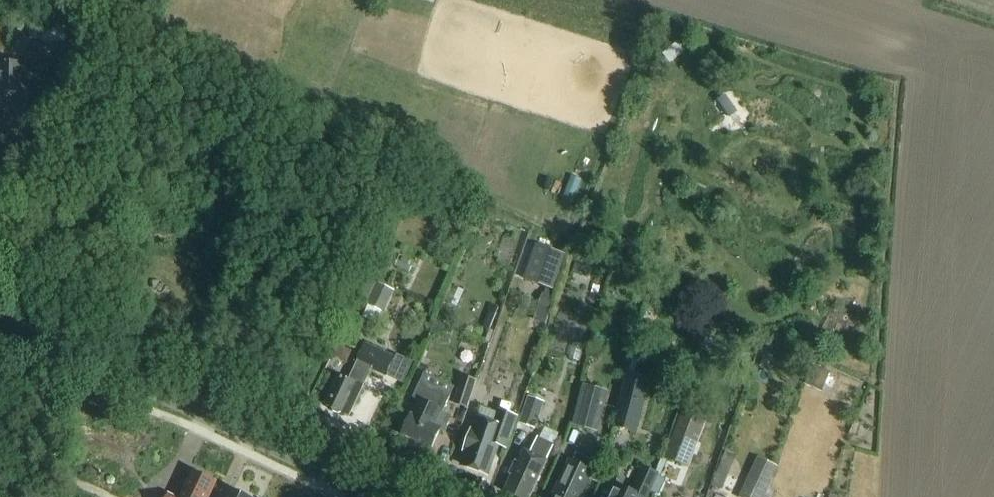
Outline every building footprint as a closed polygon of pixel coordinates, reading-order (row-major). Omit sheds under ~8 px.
[(30,18),(30,41),(41,41),(41,18),(30,18)] [(66,44),(66,22),(41,22),(41,44),(66,44)] [(35,96),(35,67),(0,66),(0,95),(35,96)] [(536,246),(524,279),(556,291),(567,257),(536,246)] [(395,266),(410,273),(413,267),(408,265),(411,261),(400,256),(395,266)] [(575,263),(573,273),(590,277),(592,268),(575,263)] [(376,283),(366,304),(369,305),(364,316),(375,321),(380,311),(385,313),(395,292),(376,283)] [(544,295),(539,308),(540,308),(550,311),(554,299),(544,295)] [(451,309),(443,306),(427,344),(439,349),(447,331),(445,331),(449,322),(446,320),(451,309)] [(540,308),(535,323),(545,326),(551,312),(550,311),(540,308)] [(349,416),(369,374),(372,368),(386,375),(394,358),(366,345),(356,368),(350,380),(343,377),(340,383),(337,384),(335,388),(337,389),(329,406),(333,408),(333,411),(339,414),(341,412),(349,416)] [(336,345),(330,356),(336,359),(342,348),(336,345)] [(822,392),(831,372),(813,364),(804,384),(822,392)] [(477,381),(463,376),(453,403),(468,408),(477,381)] [(652,385),(634,380),(627,378),(613,429),(638,436),(652,385)] [(453,416),(443,411),(450,396),(421,383),(423,380),(422,379),(412,399),(418,402),(411,416),(410,416),(401,435),(432,450),(440,432),(444,434),(453,416)] [(584,386),(573,426),(598,432),(608,393),(584,386)] [(544,402),(528,397),(519,423),(535,429),(544,402)] [(685,410),(666,460),(690,469),(708,419),(685,410)] [(491,452),(493,447),(494,445),(506,449),(517,419),(503,414),(498,429),(480,422),(474,439),(470,437),(465,450),(469,452),(463,468),(486,476),(494,453),(491,452)] [(531,453),(526,451),(521,462),(517,460),(510,476),(513,477),(506,492),(517,496),(532,496),(548,461),(547,461),(555,445),(539,437),(531,453)] [(739,496),(764,496),(768,488),(778,467),(758,458),(739,496)] [(591,474),(566,463),(550,496),(580,496),(591,474)] [(610,492),(608,496),(649,496),(661,473),(644,465),(631,492),(614,484),(610,492)] [(180,496),(213,496),(220,482),(192,469),(180,496)] [(764,496),(772,496),(774,491),(768,488),(764,496)] [(234,489),(230,496),(251,496),(234,489)]
